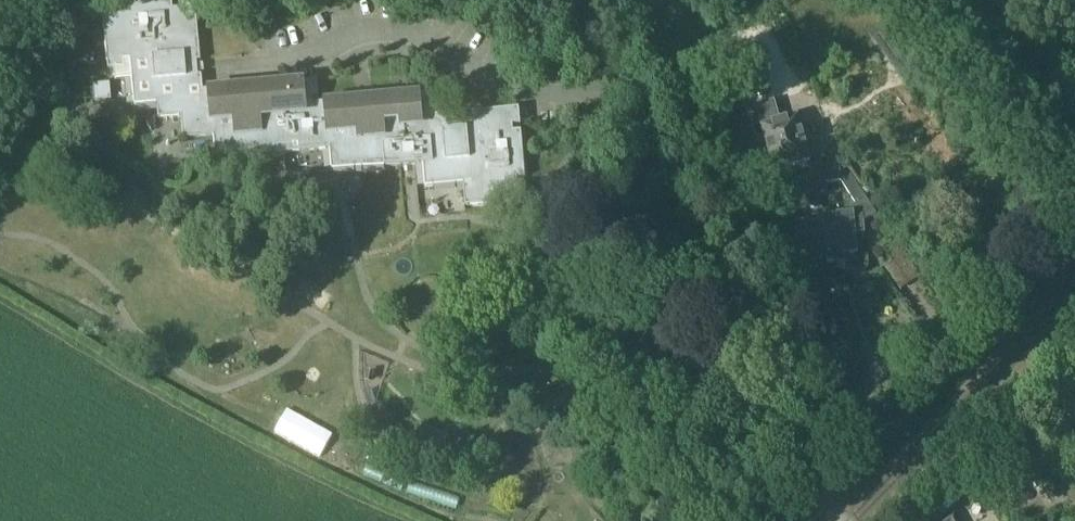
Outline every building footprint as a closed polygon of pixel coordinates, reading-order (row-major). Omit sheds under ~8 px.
[(132,77),(134,104),(157,102),(158,117),(181,115),(183,138),(214,135),(216,158),(284,152),(286,175),(423,163),(425,186),(463,183),(465,205),(527,200),(526,183),(518,184),(517,178),(525,177),(521,130),(513,131),(513,125),(520,124),(519,107),(457,113),(457,116),(443,118),(443,114),(435,115),(433,92),(311,102),(311,96),(319,96),(317,79),(203,89),(202,74),(198,74),(197,60),(200,60),(195,0),(178,0),(179,7),(173,7),(172,0),(165,0),(125,4),(126,11),(120,12),(119,4),(102,5),(108,68),(112,67),(113,78),(132,77)] [(110,82),(93,83),(94,100),(111,98),(110,82)] [(774,100),(756,105),(762,126),(761,126),(775,172),(812,161),(798,115),(780,121),(774,100)] [(149,129),(157,129),(156,117),(148,118),(149,129)] [(636,145),(647,145),(647,134),(636,134),(636,145)] [(821,154),(828,165),(840,156),(832,145),(821,154)] [(841,181),(841,180),(838,158),(818,172),(819,183),(841,181)] [(841,180),(841,181),(857,205),(852,208),(853,213),(824,215),(824,221),(810,222),(810,220),(795,222),(797,240),(800,240),(802,257),(803,257),(804,269),(812,268),(815,264),(818,264),(817,256),(827,255),(827,260),(836,259),(835,254),(858,252),(856,240),(866,240),(864,221),(875,215),(849,175),(841,180)] [(876,190),(869,180),(860,186),(867,196),(876,190)] [(810,189),(797,190),(798,195),(788,196),(790,210),(823,207),(821,194),(827,193),(826,183),(820,183),(810,184),(810,189)] [(898,240),(885,249),(894,262),(909,285),(923,276),(898,240)] [(450,430),(446,441),(448,442),(444,451),(455,455),(459,446),(463,448),(467,436),(450,430)]
